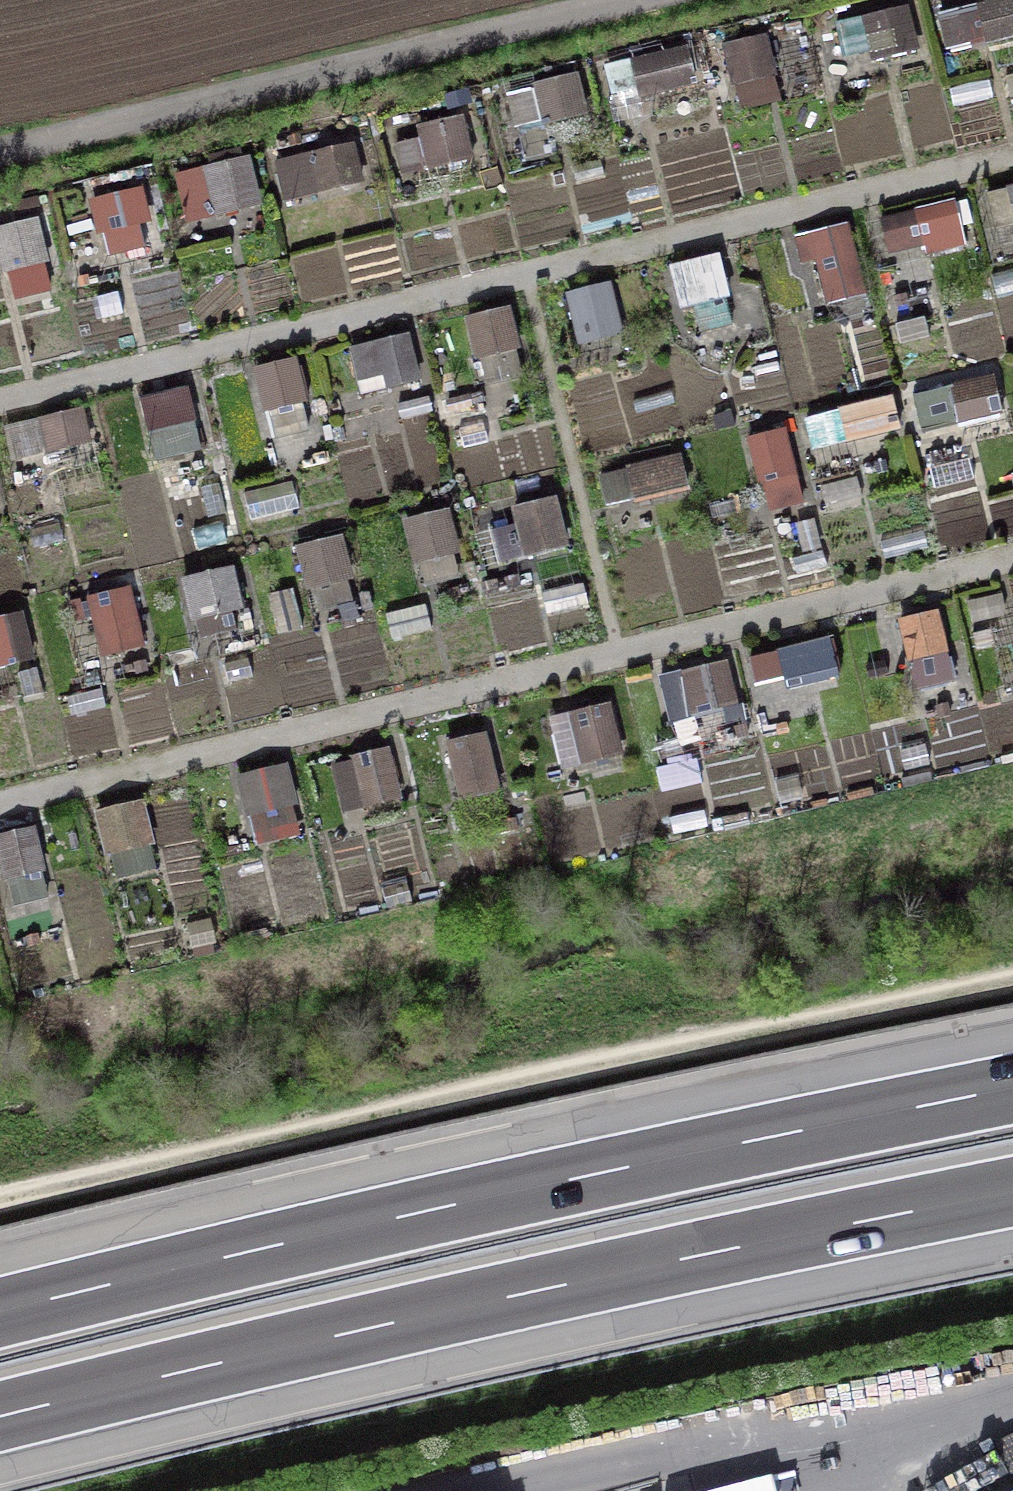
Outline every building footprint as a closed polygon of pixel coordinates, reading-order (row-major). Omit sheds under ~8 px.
[(937,14),(947,56),(1012,41),(1012,0),(997,0),(937,14)] [(920,52),(909,6),(834,24),(842,60),(868,53),(871,64),(920,52)] [(768,41),(767,35),(721,46),(731,88),(734,88),(740,112),(781,102),(775,78),(777,77),(772,57),(778,55),(774,40),(768,41)] [(697,86),(687,47),(601,67),(610,107),(676,91),(678,102),(696,98),(694,87),(697,86)] [(590,116),(580,74),(533,86),(534,90),(506,97),(515,131),(521,130),(527,153),(552,147),(547,128),(590,116)] [(1004,78),(1010,100),(1012,99),(1012,76),(1004,78)] [(993,97),(989,81),(949,91),(953,107),(993,97)] [(473,162),(463,115),(416,126),(419,139),(393,144),(400,178),(473,162)] [(364,186),(355,144),(273,163),(283,205),(294,202),(295,208),(308,204),(307,199),(364,186)] [(263,207),(250,158),(243,159),(240,151),(200,161),(202,169),(174,176),(187,226),(263,207)] [(486,184),(501,181),(498,167),(483,170),(486,184)] [(616,190),(614,179),(576,188),(578,199),(616,190)] [(1005,189),(1006,191),(986,196),(996,231),(1012,226),(1012,187),(1005,189)] [(152,225),(143,189),(89,203),(92,215),(72,220),(78,243),(91,240),(89,232),(95,231),(97,238),(101,237),(107,257),(145,248),(140,228),(152,225)] [(49,206),(47,195),(12,202),(14,212),(49,206)] [(913,213),(879,221),(888,258),(892,257),(893,261),(914,257),(916,266),(930,263),(928,256),(967,247),(962,228),(974,225),(969,201),(956,204),(955,200),(913,210),(913,213)] [(39,219),(0,229),(0,268),(2,277),(9,275),(16,302),(50,294),(43,266),(50,264),(39,219)] [(870,296),(850,222),(793,237),(801,266),(814,262),(826,307),(870,296)] [(731,301),(719,255),(668,268),(680,314),(693,310),(699,336),(733,327),(727,302),(731,301)] [(991,276),(998,299),(1012,295),(1012,270),(991,276)] [(624,335),(610,282),(565,294),(578,347),(624,335)] [(123,315),(118,293),(97,299),(103,321),(123,315)] [(909,306),(907,295),(892,298),(895,309),(909,306)] [(995,322),(991,306),(954,315),(958,331),(995,322)] [(523,378),(517,353),(522,351),(511,308),(463,320),(474,363),(479,362),(486,388),(523,378)] [(929,340),(924,318),(893,325),(899,347),(929,340)] [(421,383),(410,335),(349,349),(360,398),(421,383)] [(781,371),(777,351),(755,355),(759,375),(781,371)] [(299,369),(297,359),(250,370),(261,416),(264,415),(270,441),(309,432),(303,407),(308,406),(307,400),(311,399),(303,368),(299,369)] [(993,375),(950,386),(950,388),(912,397),(921,436),(1003,416),(993,375)] [(140,399),(156,464),(205,452),(189,387),(140,399)] [(676,405),(673,392),(632,402),(635,415),(676,405)] [(486,415),(481,393),(447,400),(452,423),(486,415)] [(901,434),(893,398),(838,411),(838,412),(805,419),(812,454),(901,434)] [(434,417),(429,399),(398,407),(402,425),(434,417)] [(91,444),(83,409),(7,426),(15,461),(91,444)] [(715,431),(733,427),(729,411),(711,415),(715,431)] [(804,506),(786,429),(780,430),(779,427),(758,432),(759,437),(747,439),(758,487),(762,486),(768,514),(804,506)] [(691,496),(681,454),(624,467),(625,471),(598,478),(606,509),(632,503),(633,510),(691,496)] [(974,481),(969,460),(930,470),(935,490),(974,481)] [(864,506),(857,478),(818,488),(825,516),(864,506)] [(300,510),(293,482),(244,494),(251,522),(300,510)] [(43,512),(37,483),(15,488),(21,517),(43,512)] [(226,513),(218,483),(200,488),(207,518),(226,513)] [(571,551),(557,498),(509,510),(513,527),(491,533),(499,566),(524,560),(524,562),(571,551)] [(461,555),(451,510),(400,521),(410,567),(420,565),(424,583),(458,576),(454,557),(461,555)] [(794,525),(803,555),(821,550),(813,520),(794,525)] [(927,550),(922,532),(881,543),(886,561),(927,550)] [(354,582),(342,536),(295,549),(306,592),(311,591),(317,615),(338,610),(342,624),(359,620),(355,603),(353,604),(348,583),(354,582)] [(828,568),(823,552),(791,560),(795,577),(828,568)] [(244,610),(234,569),(180,582),(191,626),(197,625),(201,641),(237,632),(237,635),(253,631),(248,609),(244,610)] [(521,587),(519,575),(504,578),(506,590),(521,587)] [(588,606),(582,584),(541,594),(547,617),(588,606)] [(86,600),(101,660),(147,648),(132,589),(86,600)] [(277,637),(303,631),(294,590),(267,596),(277,637)] [(358,595),(362,613),(373,611),(369,592),(358,595)] [(970,602),(974,624),(1007,618),(1002,595),(970,602)] [(85,621),(79,600),(68,603),(74,624),(85,621)] [(432,633),(426,605),(384,613),(390,642),(432,633)] [(949,659),(938,612),(899,621),(916,692),(955,683),(954,680),(957,679),(952,658),(949,659)] [(0,619),(0,687),(11,684),(7,670),(36,663),(24,613),(0,619)] [(996,646),(993,632),(973,636),(977,650),(996,646)] [(842,680),(832,638),(773,651),(774,654),(750,660),(757,689),(783,683),(786,693),(842,680)] [(169,653),(172,666),(194,661),(191,648),(169,653)] [(135,664),(138,677),(148,674),(145,661),(135,664)] [(745,725),(728,661),(681,674),(681,671),(657,678),(669,726),(673,725),(679,748),(700,743),(694,721),(722,714),(727,730),(745,725)] [(886,676),(885,662),(868,664),(869,678),(886,676)] [(208,680),(204,663),(171,671),(176,688),(208,680)] [(45,699),(37,670),(18,675),(26,704),(45,699)] [(70,680),(74,691),(87,686),(83,675),(70,680)] [(106,710),(102,691),(66,700),(71,718),(106,710)] [(255,712),(251,694),(226,699),(230,718),(255,712)] [(955,710),(967,709),(966,695),(954,696),(955,710)] [(952,721),(948,703),(935,706),(938,723),(952,721)] [(623,757),(611,705),(547,720),(559,772),(623,757)] [(789,734),(787,724),(777,726),(779,736),(789,734)] [(986,735),(989,747),(1012,741),(1012,729),(986,735)] [(501,794),(486,734),(444,745),(460,805),(501,794)] [(931,768),(926,747),(899,752),(904,773),(931,768)] [(402,800),(389,748),(350,758),(351,762),(331,767),(342,814),(402,800)] [(1001,759),(1003,766),(1012,764),(1012,756),(1001,759)] [(703,791),(698,761),(656,770),(662,799),(703,791)] [(299,806),(289,765),(235,779),(245,820),(248,819),(256,849),(300,838),(293,808),(299,806)] [(934,785),(932,775),(904,781),(906,792),(934,785)] [(780,805),(803,801),(799,778),(776,782),(780,805)] [(874,795),(873,789),(846,795),(847,801),(874,795)] [(828,810),(827,801),(806,805),(807,813),(828,810)] [(156,848),(145,802),(94,814),(104,859),(111,857),(117,883),(157,873),(151,849),(156,848)] [(750,826),(745,808),(718,815),(723,833),(750,826)] [(708,833),(703,811),(668,818),(673,840),(708,833)] [(519,834),(516,820),(501,822),(503,836),(519,834)] [(62,839),(80,835),(78,824),(60,827),(62,839)] [(36,828),(0,836),(0,868),(4,884),(7,883),(13,908),(48,899),(42,874),(47,873),(36,828)] [(642,840),(640,831),(618,836),(620,845),(642,840)] [(403,876),(379,883),(387,909),(411,902),(403,876)] [(324,911),(321,899),(279,909),(282,921),(324,911)] [(21,923),(19,911),(5,914),(7,925),(21,923)] [(218,954),(210,920),(184,926),(192,959),(218,954)]
